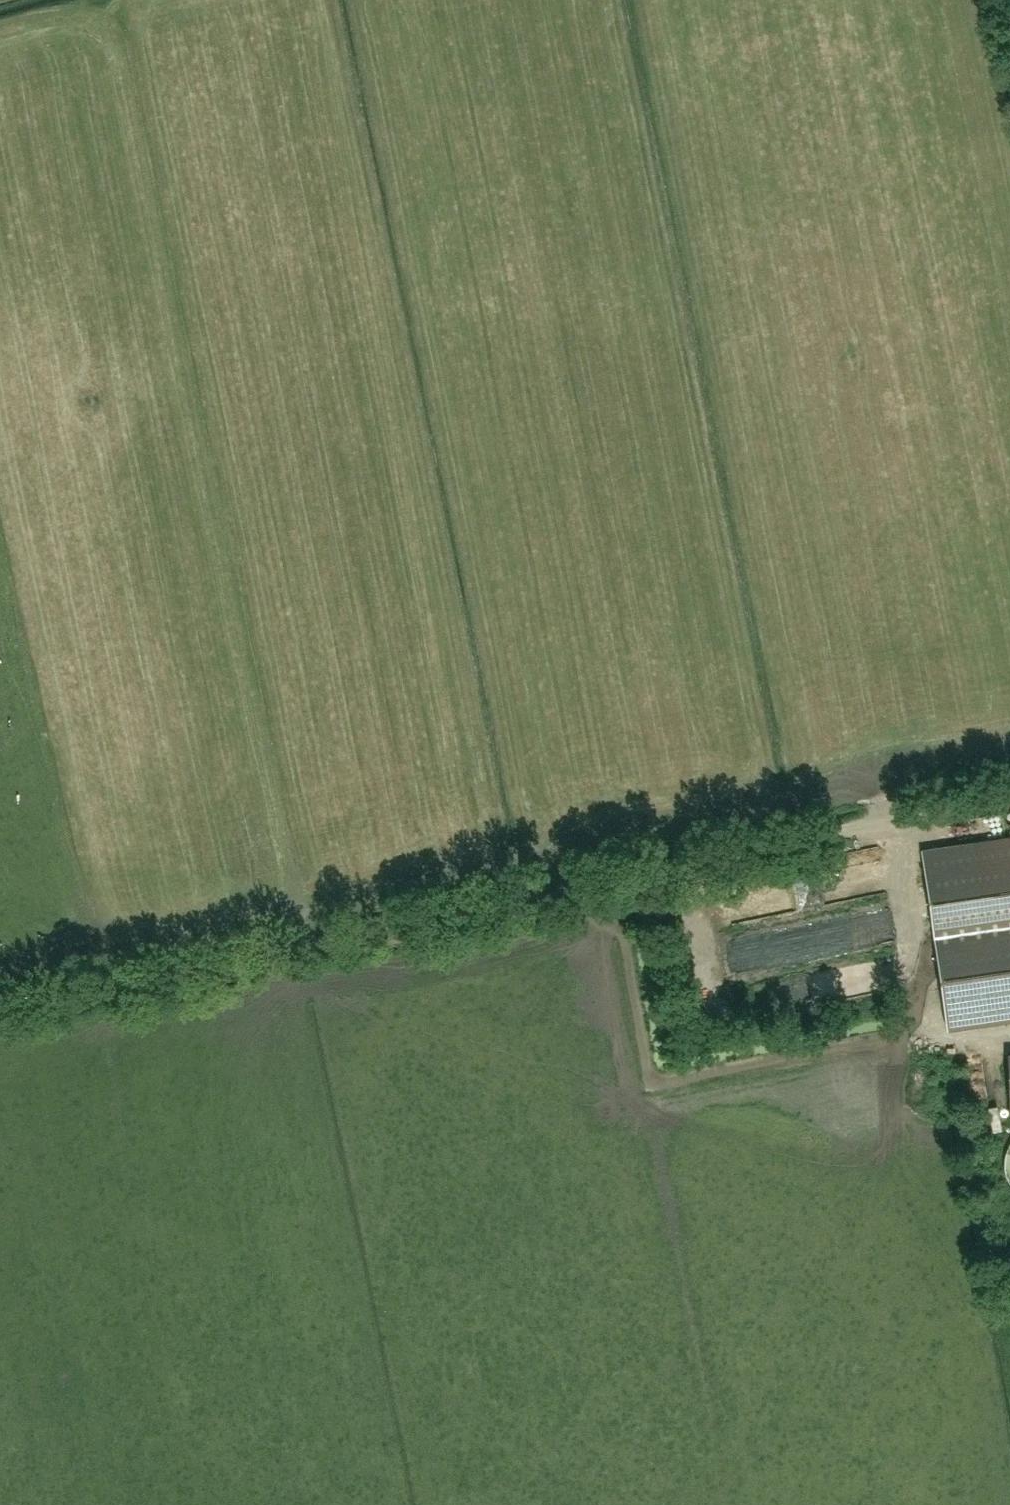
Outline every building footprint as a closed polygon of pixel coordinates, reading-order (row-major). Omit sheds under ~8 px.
[(921,848),(936,952),(946,1031),(1009,1022),(1009,835),(921,848)]
